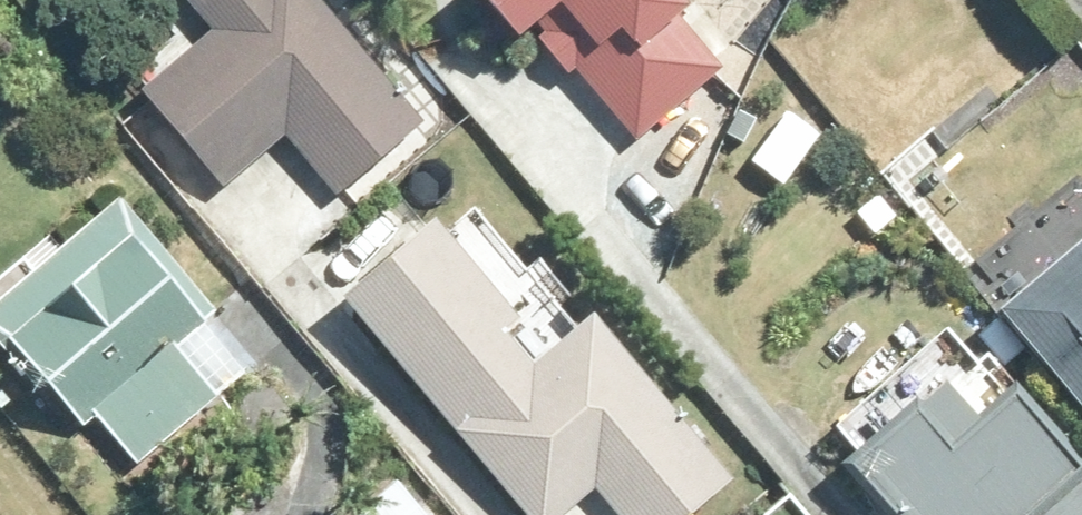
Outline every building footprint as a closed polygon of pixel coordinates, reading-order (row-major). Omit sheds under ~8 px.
[(315,0),(163,0),(200,42),(140,93),(221,188),(281,137),(333,197),(421,123),(315,0)] [(530,38),(565,80),(575,72),(637,145),(722,76),(684,28),(699,15),(685,0),(472,0),(517,51),(530,38)] [(959,106),(934,128),(948,145),(974,123),(959,106)] [(215,309),(117,195),(0,297),(0,348),(29,381),(36,375),(83,428),(94,418),(137,469),(246,373),(201,322),(215,309)] [(336,303),(518,514),(564,514),(595,489),(617,514),(689,514),(729,481),(590,319),(529,370),(503,339),(518,326),(429,223),(336,303)] [(997,316),(1081,416),(1081,245),(997,316)] [(993,361),(984,371),(951,335),(839,435),(860,459),(844,473),(882,514),(1081,514),(1081,459),(993,361)] [(393,480),(353,514),(423,514),(393,480)]
